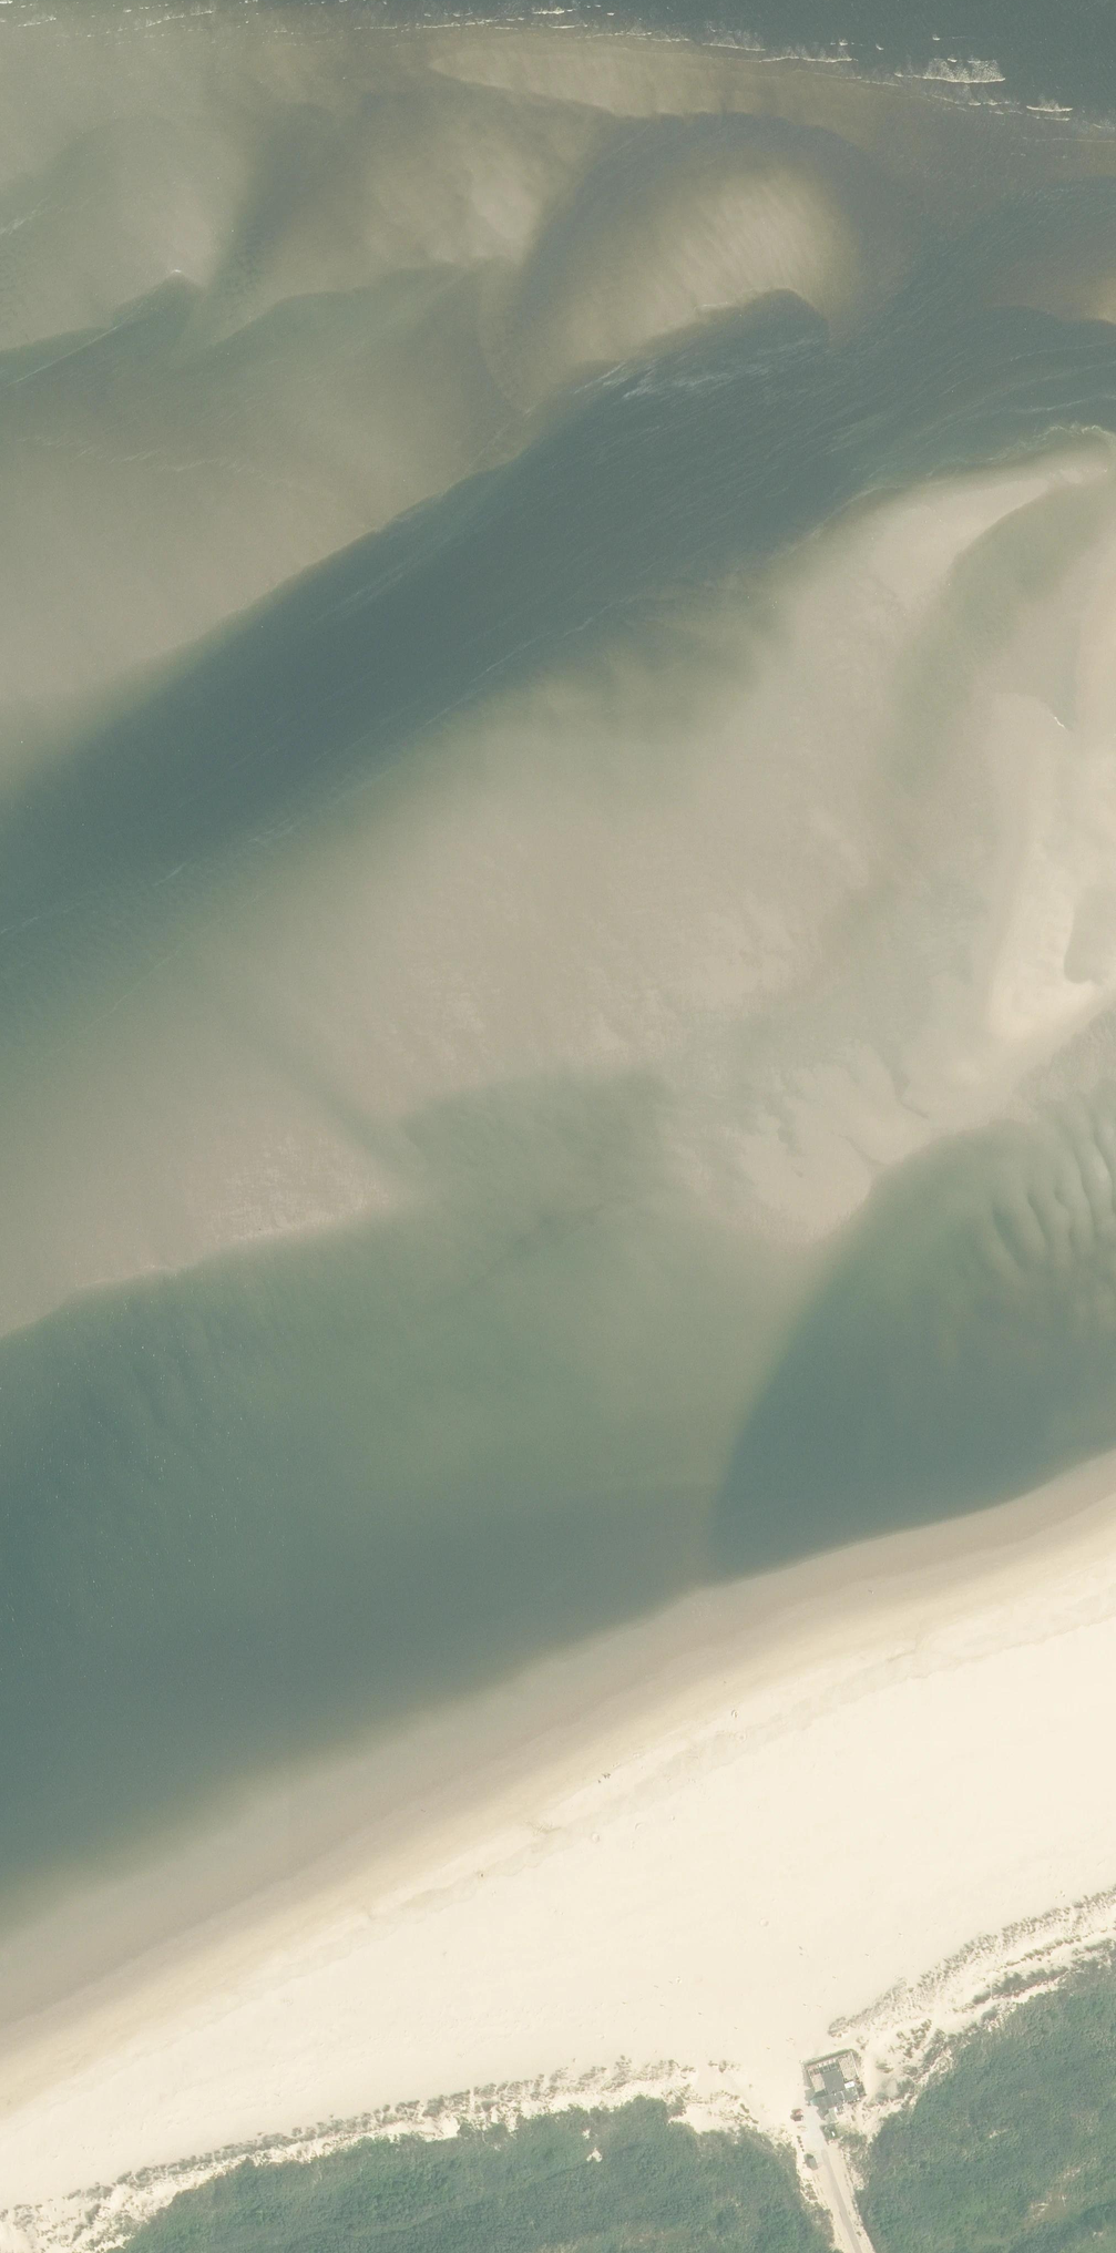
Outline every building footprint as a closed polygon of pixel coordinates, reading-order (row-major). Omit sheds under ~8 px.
[(827,2093),(817,2096),(821,2108),(857,2097),(852,2080),(843,2082),(837,2067),(820,2072),(827,2093)] [(791,2111),(795,2123),(801,2122),(797,2110),(791,2111)] [(814,2156),(808,2158),(812,2169),(817,2167),(814,2156)]
